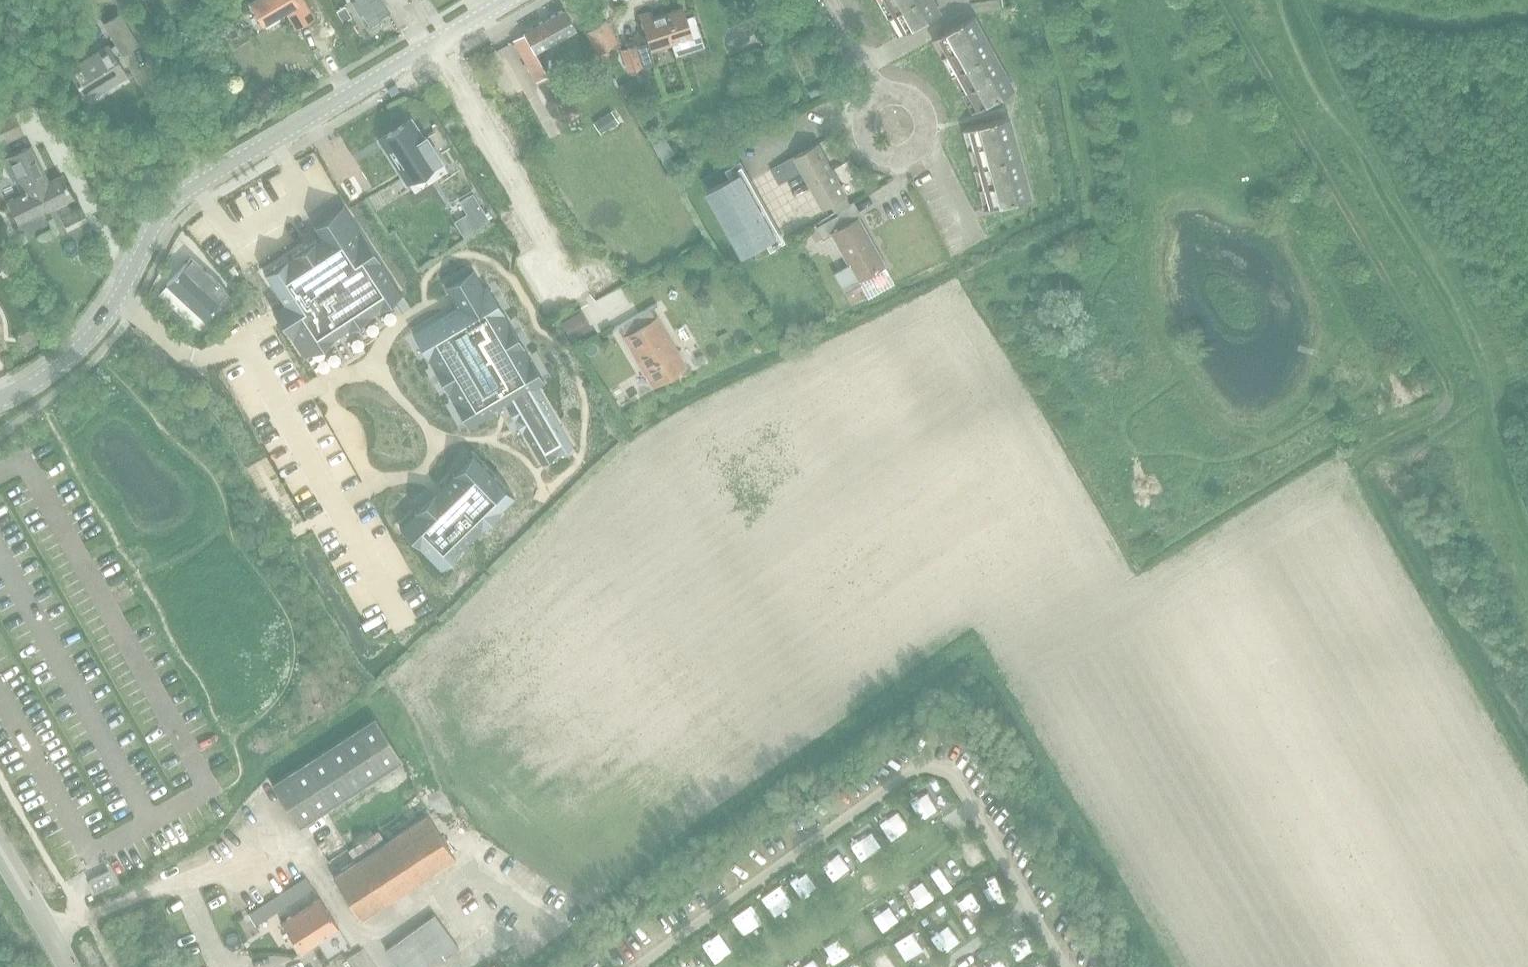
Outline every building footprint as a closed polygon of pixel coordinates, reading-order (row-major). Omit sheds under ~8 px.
[(314,18),(303,0),(251,0),(249,2),(262,23),(285,9),(297,28),(314,18)] [(359,14),(362,12),(369,23),(389,11),(383,0),(351,0),(359,14)] [(922,0),(884,0),(893,16),(922,0)] [(893,16),(903,35),(939,15),(931,0),(922,0),(893,16)] [(536,82),(547,75),(535,52),(576,30),(565,9),(523,32),(523,34),(513,39),(536,82)] [(639,16),(648,42),(635,47),(634,46),(625,49),(629,62),(639,59),(641,66),(654,62),(650,49),(673,42),(677,54),(703,46),(693,17),(687,19),(684,9),(657,17),(655,10),(639,16)] [(123,53),(138,43),(120,13),(105,23),(117,42),(110,46),(109,44),(69,67),(80,85),(81,84),(87,94),(111,80),(113,84),(128,75),(115,53),(121,50),(123,53)] [(937,38),(948,57),(984,36),(973,18),(937,38)] [(605,19),(585,31),(597,52),(616,40),(605,19)] [(958,74),(993,54),(984,36),(948,57),(958,74)] [(958,74),(967,92),(1003,72),(993,54),(958,74)] [(1003,72),(967,92),(978,111),(1014,90),(1003,72)] [(23,131),(13,108),(0,114),(0,141),(23,131)] [(591,125),(599,137),(617,126),(609,113),(591,125)] [(974,149),(1015,138),(1010,117),(969,128),(974,149)] [(410,118),(380,137),(407,180),(441,159),(426,135),(422,137),(410,118)] [(1015,138),(974,149),(979,168),(1020,157),(1015,138)] [(654,146),(671,177),(682,171),(665,140),(654,146)] [(812,181),(834,169),(820,143),(774,169),(781,183),(805,169),(812,181)] [(55,207),(73,198),(61,174),(49,180),(31,145),(2,159),(13,180),(18,177),(25,192),(8,200),(18,220),(54,203),(55,207)] [(1020,157),(979,168),(984,188),(1025,177),(1020,157)] [(834,169),(812,181),(827,208),(849,195),(834,169)] [(746,252),(779,234),(743,171),(711,189),(746,252)] [(1025,177),(984,188),(990,208),(1031,198),(1025,177)] [(472,193),(460,200),(476,227),(488,220),(472,193)] [(287,257),(264,272),(283,301),(273,308),(284,324),(280,332),(292,342),(303,359),(322,355),(334,343),(347,334),(359,331),(370,319),(378,313),(390,311),(402,298),(347,209),(316,228),(320,234),(315,238),(315,239),(293,253),(292,252),(287,256),(287,257)] [(835,233),(859,276),(861,280),(888,265),(861,217),(848,224),(841,213),(819,225),(826,238),(835,233)] [(192,257),(174,276),(167,283),(204,318),(228,291),(192,257)] [(456,305),(419,327),(434,352),(427,356),(433,366),(439,362),(454,386),(447,390),(453,400),(460,396),(474,421),(506,403),(520,426),(541,462),(572,444),(537,385),(522,359),(529,355),(524,346),(516,350),(502,325),(509,321),(503,311),(496,315),(481,288),(484,286),(483,285),(477,274),(447,290),(456,305)] [(649,306),(618,324),(653,383),(684,365),(649,306)] [(415,509),(400,524),(419,543),(418,544),(434,560),(454,542),(459,547),(481,526),(475,520),(494,502),(499,508),(512,495),(493,475),(494,475),(478,458),(459,477),(453,471),(445,479),(439,486),(441,488),(434,495),(434,496),(437,499),(420,514),(415,509)] [(401,759),(374,717),(271,783),(299,825),(401,759)] [(455,856),(427,813),(333,875),(360,918),(455,856)] [(95,891),(114,882),(108,870),(89,879),(95,891)] [(306,876),(249,913),(255,924),(313,887),(306,876)] [(338,926),(319,896),(281,921),(301,951),(338,926)] [(434,912),(385,948),(399,966),(431,966),(459,947),(434,912)]
